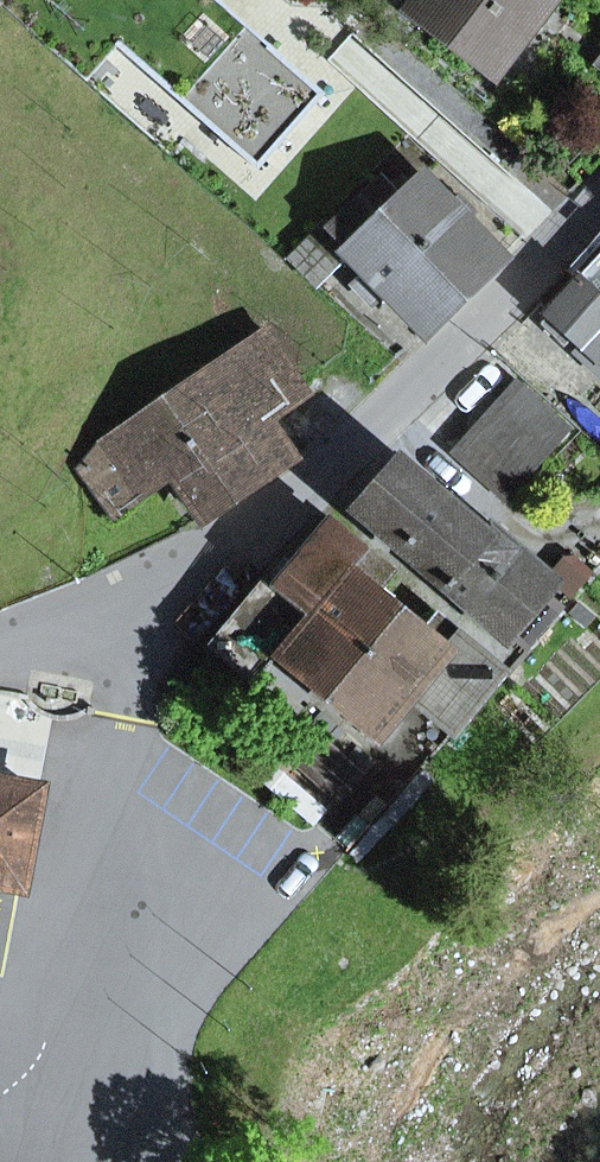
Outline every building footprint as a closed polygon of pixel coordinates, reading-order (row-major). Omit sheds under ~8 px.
[(19,21),(86,81),(117,46),(257,169),(324,93),(267,43),(259,52),(200,0),(37,0),(19,21)] [(491,68),(542,0),(426,0),(417,12),(491,68)] [(351,252),(424,331),(503,257),(422,175),(396,200),(379,182),(331,230),(351,252)] [(290,257),(320,284),(351,252),(331,230),(325,224),(290,257)] [(579,276),(599,296),(599,254),(579,276)] [(579,276),(546,312),(581,345),(576,351),(599,373),(599,296),(579,276)] [(172,473),(201,517),(296,455),(273,420),(308,395),(264,331),(135,417),(80,466),(114,514),(154,486),(172,473)] [(519,383),(455,454),(505,500),(569,428),(519,383)] [(508,640),(555,584),(492,528),(487,534),(401,458),(357,507),(508,640)] [(313,613),(278,656),(328,698),(401,610),(375,588),(389,571),(332,524),(279,586),(313,613)] [(278,656),(313,613),(279,586),(265,574),(205,647),(254,685),(278,656)] [(328,698),(378,740),(412,700),(452,652),(426,630),(401,610),(328,698)] [(505,672),(439,616),(426,630),(452,652),(412,700),(453,734),(505,672)] [(22,784),(35,718),(0,711),(0,780),(22,784)] [(21,885),(39,791),(0,784),(0,881),(21,885)]
